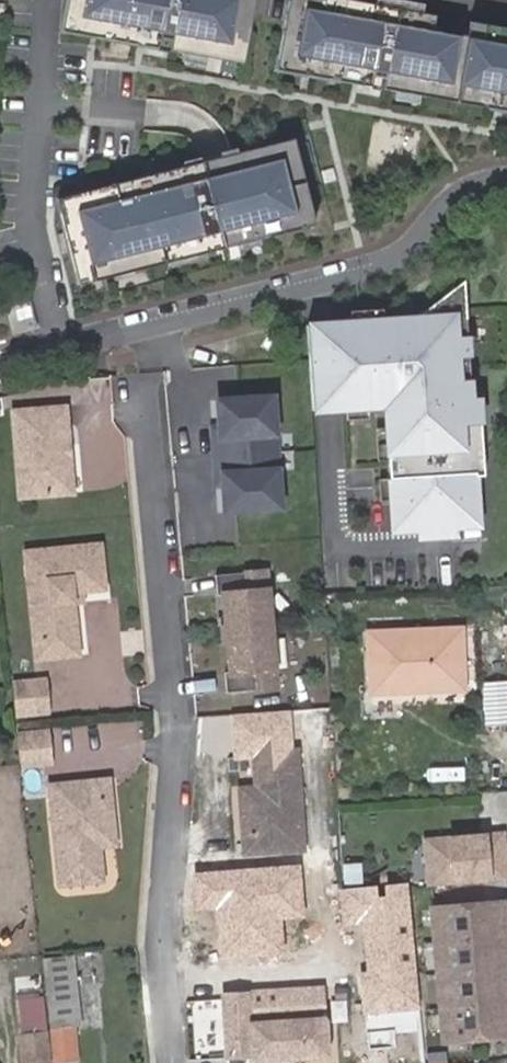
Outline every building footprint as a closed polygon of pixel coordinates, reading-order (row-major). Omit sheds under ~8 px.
[(64,30),(245,62),(256,0),(70,0),(64,30)] [(350,0),(291,0),(287,19),(279,68),(313,74),(506,109),(506,28),(350,0)] [(296,137),(58,197),(80,284),(318,223),(296,137)] [(416,323),(308,330),(314,416),(386,412),(394,536),(480,531),(464,286),(416,323)] [(273,395),(217,399),(219,426),(212,427),(217,484),(223,483),(225,510),(282,506),(273,395)] [(61,421),(12,425),(21,507),(70,503),(61,421)] [(101,543),(27,551),(38,658),(79,653),(73,591),(106,587),(101,543)] [(268,570),(218,574),(220,594),(226,594),(233,671),(227,672),(228,692),(279,688),(277,667),(271,668),(264,590),(270,590),(268,570)] [(460,628),(367,634),(370,694),(463,688),(460,628)] [(45,689),(14,692),(18,727),(49,724),(45,689)] [(292,708),(225,713),(228,759),(253,757),(296,754),(292,708)] [(49,732),(19,735),(23,770),(52,767),(49,732)] [(242,792),(246,855),(304,852),(301,800),(296,754),(253,757),(255,792),(242,792)] [(116,848),(110,783),(51,789),(59,887),(103,883),(100,850),(116,848)] [(421,839),(425,883),(506,876),(506,832),(421,839)] [(302,865),(195,873),(197,908),(216,907),(220,962),(285,957),(282,919),(306,918),(302,865)] [(406,881),(338,886),(342,928),(364,926),(371,1011),(416,1007),(406,881)] [(430,900),(441,1033),(506,1028),(506,893),(430,900)] [(83,1026),(76,956),(46,959),(51,1028),(54,1062),(75,1059),(72,1026),(83,1026)] [(328,1055),(324,990),(251,994),(252,984),(224,985),(224,995),(228,1057),(250,1056),(250,1060),(328,1055)] [(16,1000),(23,1062),(48,1062),(41,998),(16,1000)] [(447,1051),(441,1050),(424,1052),(422,1052),(423,1062),(447,1062),(447,1051)]
